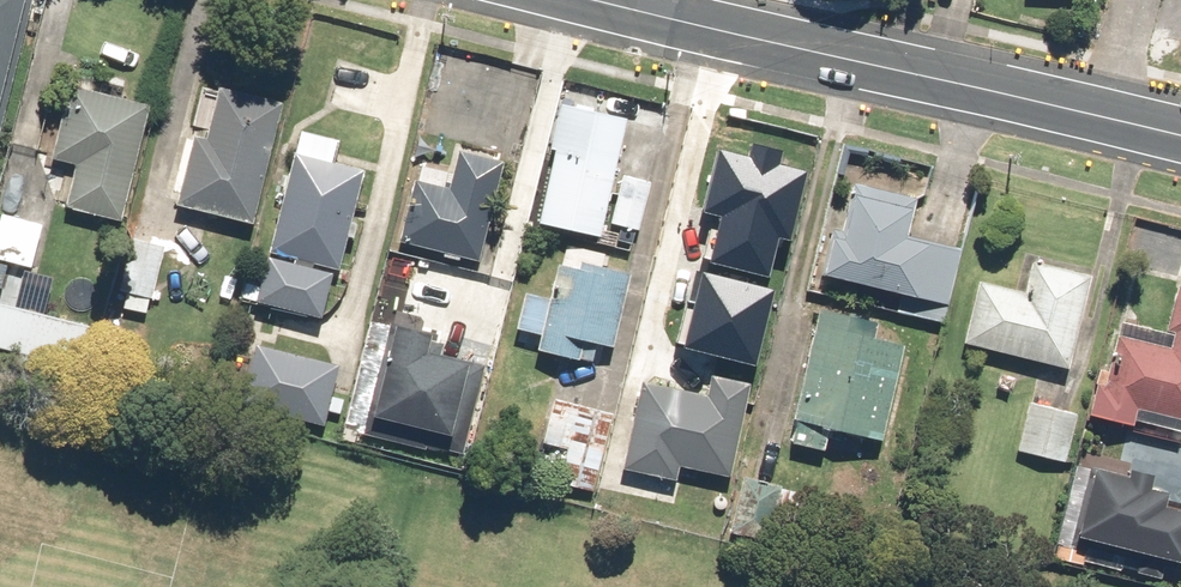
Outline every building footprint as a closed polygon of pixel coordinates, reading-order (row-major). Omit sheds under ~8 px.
[(32,0),(0,0),(0,122),(32,0)] [(157,98),(75,77),(55,156),(79,162),(69,204),(127,219),(157,98)] [(291,93),(225,77),(211,134),(198,130),(180,203),(260,223),(291,93)] [(559,146),(542,221),(607,235),(635,112),(562,95),(551,144),(559,146)] [(349,269),(374,160),(297,143),(262,297),(328,313),(338,267),(349,269)] [(731,207),(719,249),(769,263),(779,228),(789,231),(807,170),(718,144),(702,198),(731,207)] [(482,260),(506,160),(463,149),(457,172),(424,163),(405,241),(482,260)] [(655,178),(628,172),(617,217),(644,224),(655,178)] [(836,229),(825,266),(949,301),(966,244),(913,229),(922,199),(863,182),(848,233),(836,229)] [(0,207),(0,208),(0,262),(39,270),(50,218),(0,207)] [(604,342),(622,346),(642,269),(566,249),(554,295),(528,288),(518,324),(544,331),(539,347),(599,363),(604,342)] [(1032,287),(981,275),(964,339),(1075,367),(1099,273),(1039,258),(1032,287)] [(705,268),(688,338),(751,353),(768,283),(705,268)] [(1180,429),(1180,297),(1168,344),(1122,332),(1109,381),(1100,378),(1092,411),(1138,423),(1139,418),(1180,429)] [(885,318),(824,304),(793,440),(833,449),(838,426),(889,438),(912,340),(882,333),(885,318)] [(448,339),(436,337),(438,326),(394,316),(367,431),(468,455),(491,361),(446,350),(448,339)] [(260,342),(243,400),(325,424),(342,365),(260,342)] [(643,375),(625,460),(678,471),(680,462),(731,473),(751,375),(717,367),(712,389),(643,375)] [(616,411),(556,396),(544,442),(570,448),(562,480),(596,488),(616,411)] [(1081,409),(1031,399),(1020,449),(1070,460),(1081,409)] [(787,479),(745,469),(732,527),(773,537),(787,479)] [(1095,470),(1082,531),(1180,553),(1180,499),(1174,497),(1176,488),(1095,470)]
